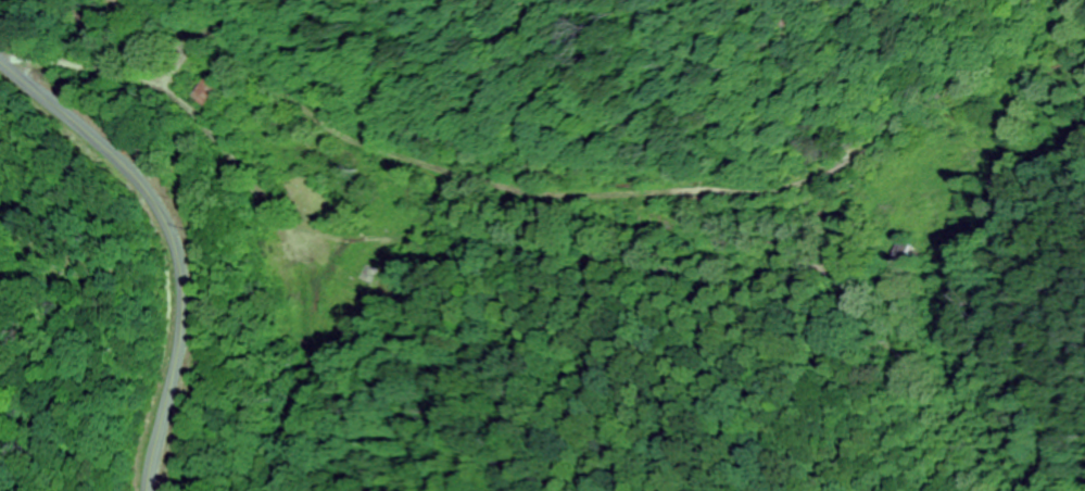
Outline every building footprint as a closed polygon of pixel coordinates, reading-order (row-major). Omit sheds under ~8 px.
[(205,108),(221,91),(209,79),(193,95),(205,108)]
